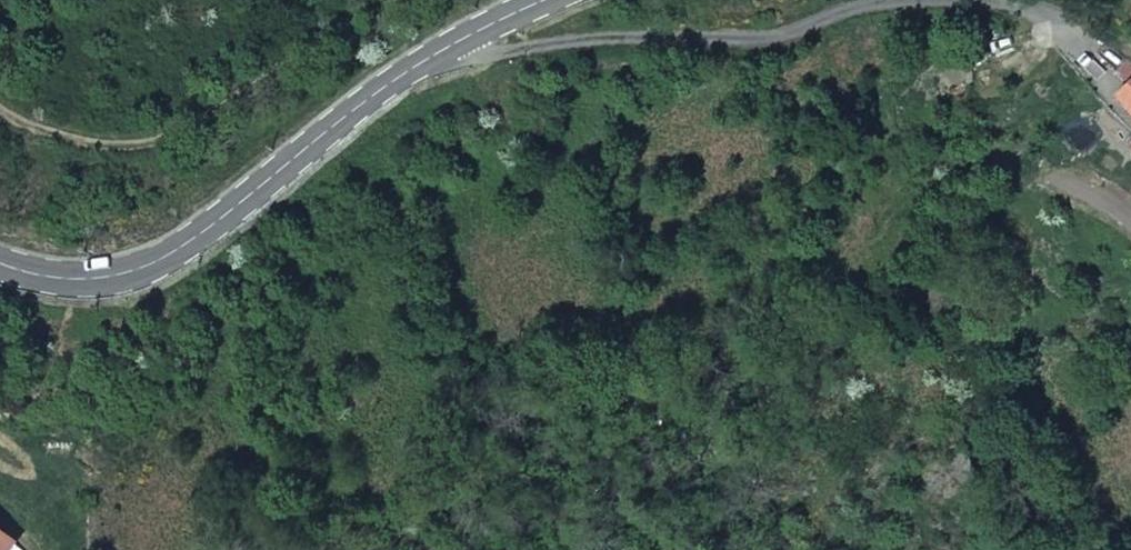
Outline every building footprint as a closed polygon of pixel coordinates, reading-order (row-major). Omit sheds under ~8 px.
[(1117,97),(1130,111),(1130,84),(1117,97)] [(16,544),(0,532),(0,549),(11,549),(16,544)]
